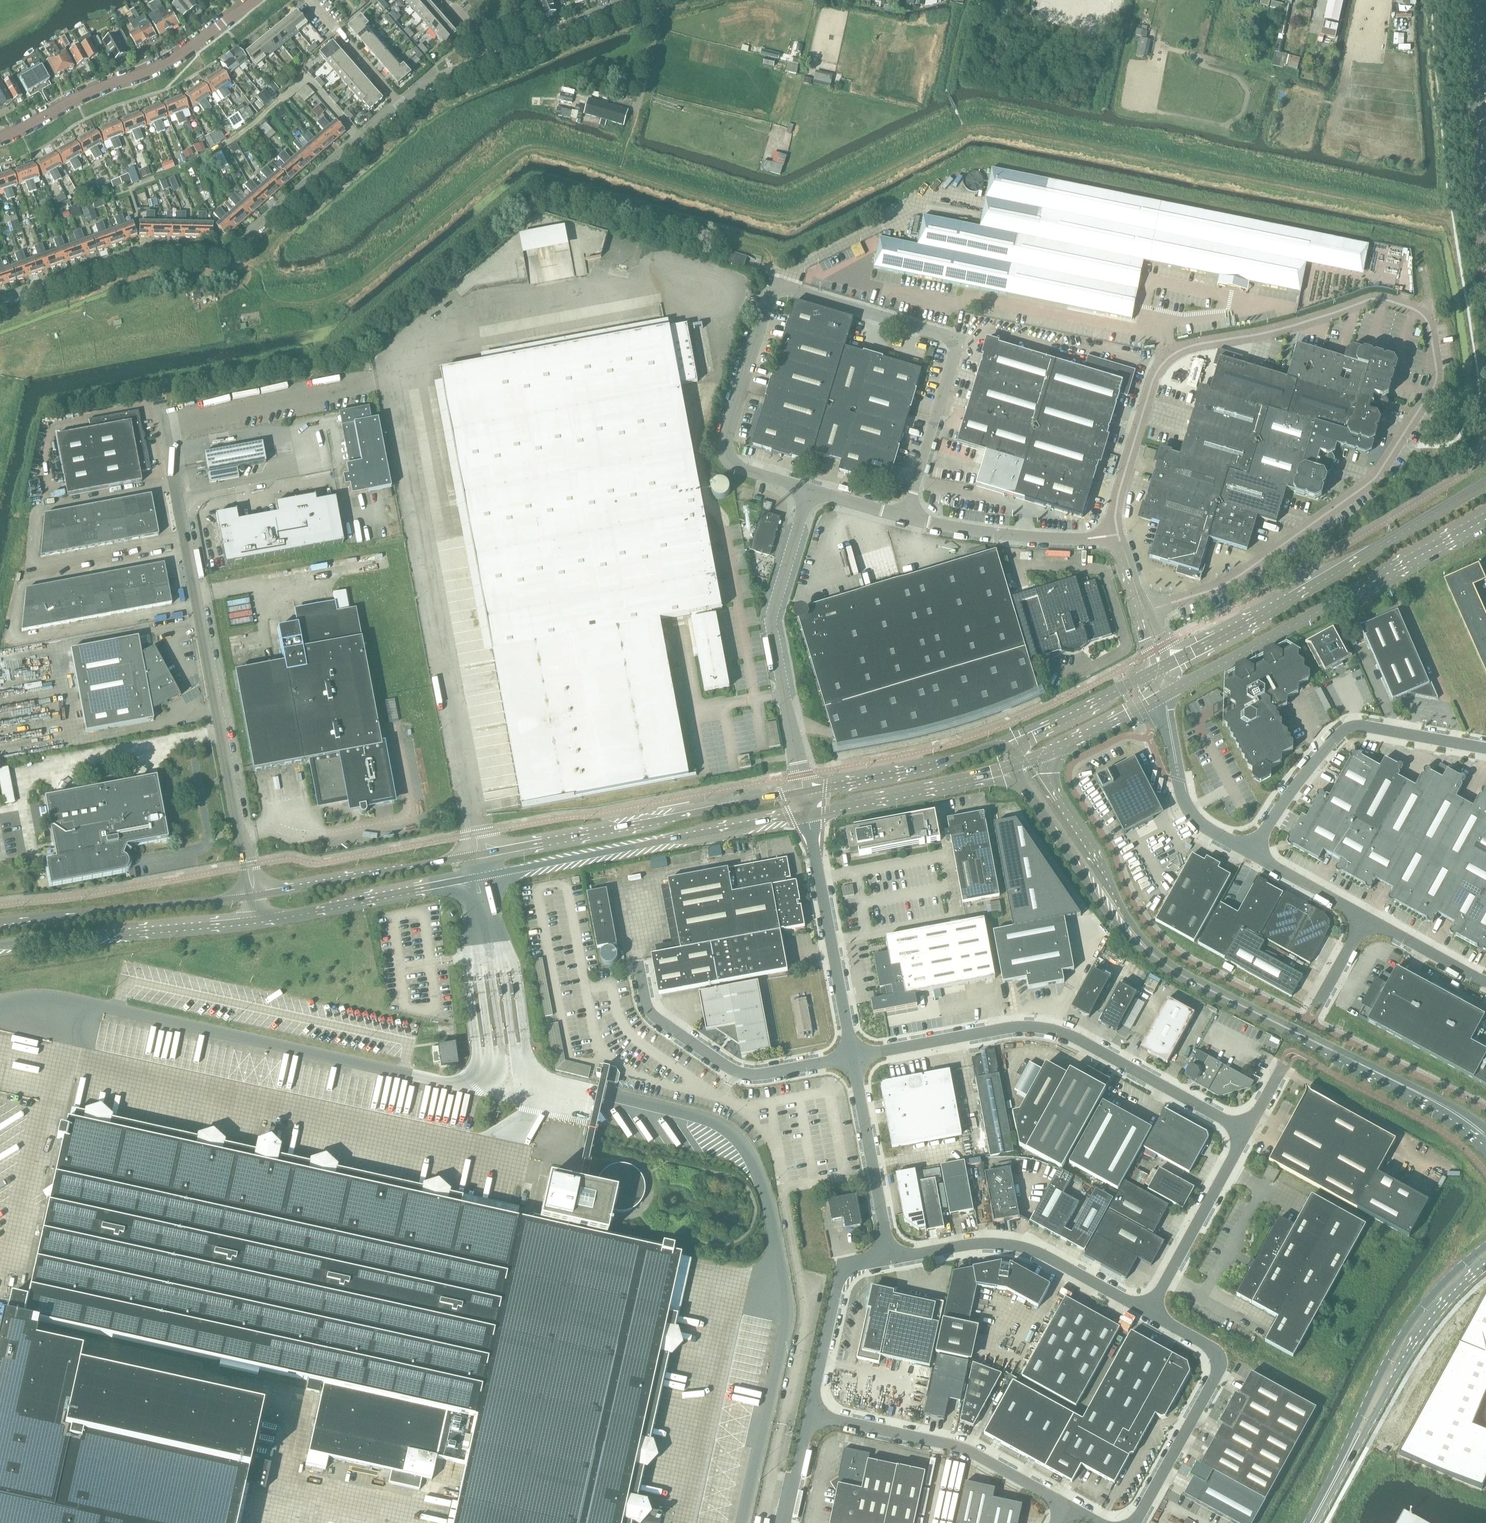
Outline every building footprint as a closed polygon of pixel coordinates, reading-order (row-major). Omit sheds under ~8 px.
[(159,0),(154,2),(170,31),(180,25),(173,13),(168,16),(159,0)] [(180,0),(174,0),(177,3),(173,7),(183,19),(191,13),(180,0)] [(191,13),(199,7),(193,0),(180,0),(191,13)] [(416,13),(429,1),(428,0),(414,0),(408,5),(416,13)] [(539,1),(546,17),(556,13),(552,2),(556,0),(540,0),(539,1)] [(1272,65),(1283,68),(1286,55),(1280,54),(1283,41),(1282,35),(1284,35),(1289,13),(1290,4),(1291,4),(1292,0),(1286,0),(1279,34),(1278,40),(1277,40),(1275,52),(1272,65)] [(1338,22),(1343,1),(1337,0),(1329,0),(1324,19),(1338,22)] [(416,13),(423,21),(436,10),(429,1),(416,13)] [(1271,1),(1270,7),(1282,10),(1283,4),(1271,1)] [(170,31),(154,2),(150,5),(159,20),(153,23),(160,35),(160,36),(170,31)] [(130,12),(133,18),(134,18),(147,43),(157,37),(150,24),(145,27),(140,19),(135,9),(130,12)] [(423,21),(430,29),(443,18),(436,10),(423,21)] [(296,12),(288,19),(299,32),(307,25),(296,12)] [(348,28),(356,36),(369,25),(362,16),(348,28)] [(134,18),(133,18),(129,20),(136,33),(130,36),(137,48),(147,43),(134,18)] [(430,29),(437,38),(450,26),(443,18),(430,29)] [(288,19),(279,25),(290,39),(299,32),(288,19)] [(1325,23),(1322,35),(1324,36),(1336,39),(1339,26),(1325,23)] [(279,25),(271,32),(282,46),(290,39),(279,25)] [(356,36),(363,44),(376,33),(369,25),(356,36)] [(450,26),(437,38),(444,46),(457,34),(450,26)] [(1138,29),(1136,35),(1147,37),(1148,31),(1138,29)] [(117,35),(104,42),(114,61),(128,53),(124,46),(129,43),(122,31),(117,34),(117,35)] [(61,40),(64,44),(68,42),(65,37),(68,35),(66,32),(59,37),(61,40)] [(271,32),(262,39),(273,53),(282,46),(271,32)] [(363,44),(370,53),(383,41),(376,33),(363,44)] [(89,35),(77,42),(79,46),(80,47),(87,60),(88,61),(98,55),(97,54),(99,53),(96,47),(94,48),(90,42),(92,40),(89,35)] [(1140,38),(1136,60),(1141,61),(1142,56),(1145,56),(1148,40),(1140,38)] [(262,39),(254,46),(265,60),(273,53),(262,39)] [(370,53),(377,61),(390,49),(383,41),(370,53)] [(319,54),(326,62),(339,51),(332,42),(319,54)] [(79,46),(69,52),(77,66),(82,64),(83,64),(86,62),(86,61),(87,60),(80,47),(79,46)] [(265,60),(254,46),(245,53),(256,67),(265,60)] [(64,72),(56,57),(51,47),(47,49),(52,59),(46,62),(54,77),(55,77),(56,77),(59,76),(59,74),(64,72)] [(52,49),(56,57),(64,72),(69,70),(70,70),(73,69),(73,67),(74,67),(67,52),(61,55),(56,47),(52,49)] [(237,49),(229,56),(239,68),(244,63),(247,61),(237,49)] [(377,61),(384,69),(398,58),(390,49),(377,61)] [(326,62),(333,70),(346,59),(339,51),(326,62)] [(229,56),(220,63),(230,75),(232,73),(239,68),(229,56)] [(1287,62),(1289,63),(1288,67),(1297,70),(1298,65),(1300,59),(1288,56),(1287,62)] [(384,69),(391,77),(405,66),(398,58),(384,69)] [(765,58),(763,65),(774,67),(775,61),(765,58)] [(333,70),(340,79),(353,67),(346,59),(333,70)] [(786,71),(797,74),(799,65),(788,62),(786,71)] [(405,66),(391,77),(399,85),(412,74),(405,66)] [(340,79),(347,87),(361,75),(353,67),(340,79)] [(41,68),(30,75),(38,88),(49,82),(41,68)] [(217,74),(213,77),(227,97),(230,95),(224,86),(230,83),(222,71),(221,72),(219,71),(217,73),(217,74)] [(813,84),(830,88),(833,75),(816,71),(813,84)] [(38,88),(30,75),(20,81),(27,94),(38,88)] [(347,87),(355,95),(368,84),(361,75),(347,87)] [(227,97),(213,77),(209,79),(208,79),(205,80),(205,82),(204,83),(212,95),(218,91),(224,100),(227,97)] [(13,79),(2,85),(4,89),(12,103),(17,100),(18,100),(21,99),(21,98),(22,97),(14,83),(15,83),(13,79)] [(270,86),(275,92),(278,89),(273,83),(270,86)] [(198,87),(194,90),(208,110),(211,108),(205,99),(211,96),(203,84),(202,85),(200,84),(198,86),(198,87)] [(298,90),(296,93),(304,102),(314,93),(306,84),(298,90)] [(355,95),(362,103),(375,92),(368,84),(355,95)] [(12,103),(4,89),(2,85),(0,86),(0,109),(12,103)] [(264,90),(260,94),(268,103),(276,96),(270,89),(266,92),(264,90)] [(208,110),(194,90),(190,92),(188,92),(186,94),(186,95),(185,96),(193,108),(198,104),(204,113),(208,110)] [(375,92),(362,103),(369,111),(382,100),(375,92)] [(561,101),(572,103),(573,96),(562,93),(561,101)] [(958,110),(949,93),(948,94),(947,95),(955,111),(956,111),(958,110)] [(268,103),(260,94),(256,97),(264,107),(268,103)] [(178,99),(173,101),(182,124),(186,122),(182,112),(189,110),(183,97),(182,97),(181,96),(178,97),(178,99)] [(617,124),(616,128),(621,130),(622,125),(624,126),(628,111),(589,99),(584,114),(617,124)] [(182,124),(173,101),(169,102),(168,102),(165,102),(165,104),(163,104),(169,118),(175,115),(179,125),(182,124)] [(235,108),(240,116),(244,122),(250,118),(253,115),(248,108),(245,110),(241,104),(235,108)] [(326,112),(323,114),(331,123),(336,119),(324,104),(321,106),(326,112)] [(156,107),(152,109),(161,132),(164,131),(161,121),(167,118),(162,105),(161,105),(159,105),(157,106),(156,107)] [(317,116),(324,112),(320,105),(313,109),(317,116)] [(559,106),(557,114),(578,119),(580,111),(559,106)] [(161,132),(152,109),(148,111),(146,110),(144,111),(143,112),(142,113),(147,126),(153,124),(157,133),(161,132)] [(264,121),(268,126),(277,116),(272,112),(264,121)] [(134,116),(130,117),(139,141),(143,139),(139,129),(145,127),(140,113),(139,114),(138,113),(135,114),(134,116)] [(244,122),(240,116),(231,123),(236,130),(241,126),(240,125),(244,122)] [(139,141),(130,117),(126,119),(124,118),(122,119),(121,121),(120,121),(126,135),(132,132),(136,142),(139,141)] [(323,118),(320,120),(337,140),(343,134),(343,133),(344,132),(335,121),(330,126),(323,118)] [(324,131),(319,135),(329,147),(337,140),(320,120),(317,123),(324,131)] [(113,124),(109,126),(118,149),(121,147),(117,138),(124,135),(119,122),(118,122),(116,122),(114,123),(113,124)] [(275,134),(265,123),(258,129),(268,140),(275,134)] [(118,149),(109,126),(104,127),(103,127),(100,128),(100,129),(99,130),(104,143),(110,140),(114,150),(118,149)] [(220,129),(214,132),(205,137),(211,148),(220,143),(225,139),(220,129)] [(178,130),(174,132),(182,153),(186,151),(178,130)] [(90,134),(86,136),(98,158),(102,156),(96,147),(102,144),(95,131),(94,132),(93,131),(91,133),(90,134)] [(307,131),(304,134),(321,153),(329,147),(319,135),(314,139),(307,131)] [(308,145),(303,149),(313,160),(321,153),(304,134),(301,137),(308,145)] [(98,158),(86,136),(82,139),(80,138),(78,139),(78,141),(77,142),(84,154),(90,151),(95,160),(98,158)] [(300,152),(295,156),(305,167),(313,160),(303,149),(296,141),(293,144),(300,152)] [(70,145),(66,148),(78,169),(81,168),(76,158),(82,155),(75,142),(74,143),(73,142),(70,144),(70,145)] [(202,143),(195,145),(198,153),(205,150),(202,143)] [(199,156),(195,147),(186,151),(182,153),(184,156),(186,161),(199,156)] [(78,169),(66,148),(62,150),(60,149),(58,151),(57,152),(56,153),(63,165),(69,162),(75,171),(78,169)] [(222,151),(225,156),(231,153),(228,148),(222,151)] [(214,155),(217,162),(222,173),(229,169),(221,152),(214,155)] [(284,152),(280,155),(297,174),(305,167),(295,156),(291,160),(284,152)] [(49,157),(45,159),(58,181),(61,179),(56,169),(62,166),(55,154),(54,154),(52,154),(50,155),(49,157)] [(781,154),(778,165),(763,161),(761,169),(780,175),(783,166),(786,156),(781,154)] [(297,174),(280,155),(277,157),(284,165),(279,169),(289,180),(289,179),(291,179),(297,174)] [(184,156),(174,161),(176,166),(186,161),(184,156)] [(58,181),(45,159),(42,161),(40,161),(38,162),(37,163),(36,164),(43,177),(49,173),(54,182),(58,181)] [(162,165),(164,172),(175,167),(172,161),(162,165)] [(29,167),(24,168),(33,192),(36,190),(33,180),(39,178),(35,165),(33,165),(32,164),(29,165),(29,167)] [(197,166),(193,167),(196,175),(197,174),(201,185),(204,184),(207,183),(204,174),(200,165),(197,166)] [(141,169),(144,176),(152,173),(149,166),(141,169)] [(266,167),(263,170),(280,189),(286,184),(287,182),(287,181),(278,171),(273,175),(266,167)] [(33,192),(24,168),(20,170),(19,169),(16,170),(15,171),(14,172),(19,185),(25,183),(29,193),(33,192)] [(992,168),(980,227),(923,216),(917,245),(880,238),(874,268),(1005,294),(1100,314),(1132,320),(1144,261),(1300,293),(1306,264),(1363,275),(1369,245),(1256,222),(992,168)] [(178,172),(182,182),(183,183),(190,180),(185,169),(178,172)] [(267,180),(262,185),(272,196),(280,189),(263,170),(260,172),(267,180)] [(964,178),(963,180),(964,185),(966,189),(970,192),(975,192),(980,191),(983,187),(984,183),(984,179),(982,175),(979,173),(976,171),(972,171),(968,173),(966,174),(965,176),(964,178)] [(7,174),(3,176),(11,199),(14,198),(11,188),(17,186),(13,172),(12,173),(10,172),(7,173),(7,174)] [(167,176),(172,187),(182,182),(178,172),(167,176)] [(128,174),(120,178),(123,183),(130,180),(128,174)] [(3,176),(0,176),(0,192),(3,190),(7,200),(11,199),(3,176)] [(123,183),(120,178),(111,182),(113,188),(123,183)] [(251,180),(247,183),(264,203),(272,196),(262,185),(258,188),(251,180)] [(251,194),(246,198),(256,210),(264,203),(247,183),(244,186),(251,194)] [(235,194),(232,197),(238,205),(248,217),(256,210),(246,198),(242,202),(235,194)] [(236,208),(230,212),(240,224),(248,217),(238,205),(232,197),(229,200),(236,208)] [(79,201),(85,219),(87,218),(88,221),(97,217),(93,205),(92,205),(89,198),(79,201)] [(219,208),(216,210),(223,219),(222,219),(232,230),(236,226),(238,226),(240,224),(230,212),(226,216),(219,208)] [(223,219),(216,210),(213,213),(220,221),(215,226),(222,233),(221,234),(223,236),(224,235),(224,236),(232,230),(222,219),(223,219)] [(141,237),(149,237),(150,211),(146,211),(146,222),(139,222),(139,236),(140,236),(141,237)] [(149,237),(160,237),(160,222),(154,222),(154,212),(150,211),(149,237)] [(160,237),(170,238),(171,222),(171,212),(167,212),(166,222),(160,222),(160,237)] [(170,238),(181,238),(181,212),(177,212),(177,223),(171,222),(170,238)] [(181,238),(191,238),(192,223),(185,223),(185,212),(181,212),(181,238)] [(191,238),(202,238),(202,212),(198,212),(198,223),(192,223),(191,238)] [(202,212),(202,238),(210,238),(211,237),(212,237),(213,223),(206,223),(206,213),(202,212)] [(122,215),(118,216),(127,241),(135,238),(136,236),(137,236),(132,223),(126,225),(122,215)] [(13,230),(21,226),(17,216),(8,219),(13,230)] [(118,228),(112,230),(117,244),(127,241),(118,216),(114,218),(118,228)] [(541,237),(583,250),(589,231),(546,218),(541,237)] [(103,222),(99,224),(107,248),(117,244),(112,230),(106,232),(103,222)] [(107,248),(99,224),(95,225),(98,235),(92,237),(97,250),(98,250),(100,251),(107,248)] [(81,230),(77,231),(86,256),(94,253),(94,251),(95,251),(91,238),(84,240),(81,230)] [(77,243),(71,245),(76,259),(86,256),(77,231),(73,233),(77,243)] [(61,237),(58,239),(66,263),(76,259),(71,245),(65,247),(61,237)] [(57,250),(51,252),(56,266),(66,263),(58,239),(53,240),(57,250)] [(42,244),(38,246),(47,270),(56,266),(51,252),(45,254),(42,244)] [(38,257),(32,259),(37,273),(47,270),(38,246),(34,247),(38,257)] [(22,251),(18,253),(27,277),(37,273),(32,259),(26,261),(22,251)] [(723,263),(743,269),(747,257),(727,251),(723,263)] [(27,277),(18,253),(15,254),(18,264),(12,266),(17,279),(18,279),(19,280),(27,277)] [(0,259),(0,269),(6,285),(13,282),(14,280),(15,280),(10,267),(4,269),(0,259)] [(784,340),(772,379),(774,380),(771,388),(767,387),(767,388),(771,389),(768,398),(767,398),(752,446),(772,452),(773,451),(781,453),(780,457),(781,457),(782,454),(791,456),(791,458),(811,464),(813,454),(833,460),(833,458),(842,460),(839,472),(887,486),(893,466),(891,466),(894,457),(898,458),(899,457),(894,456),(897,447),(899,448),(910,409),(908,408),(911,399),(915,401),(915,400),(911,398),(914,390),(916,390),(922,370),(878,357),(878,359),(873,358),(875,354),(873,354),(872,358),(863,355),(864,353),(845,348),(853,319),(795,302),(789,322),(791,322),(788,331),(784,330),(784,331),(788,332),(786,341),(784,340)] [(690,615),(712,611),(722,609),(681,385),(698,382),(687,325),(441,371),(473,540),(493,651),(522,807),(696,775),(696,774),(689,776),(660,620),(690,615)] [(949,444),(946,454),(992,468),(986,488),(1025,499),(1034,501),(1034,502),(1082,517),(1089,494),(1088,491),(1086,490),(1088,482),(1095,484),(1096,483),(1089,481),(1091,473),(1093,474),(1096,472),(1110,427),(1108,424),(1106,423),(1109,415),(1115,417),(1116,416),(1109,414),(1111,406),(1113,407),(1116,405),(1119,394),(1127,396),(1130,388),(1128,387),(1130,383),(1132,384),(1132,383),(1130,382),(1130,381),(1132,381),(1135,371),(1130,370),(1088,357),(1084,370),(1045,359),(1038,356),(1008,348),(988,342),(981,365),(983,368),(984,368),(982,376),(975,374),(975,375),(978,376),(971,398),(973,401),(974,402),(972,410),(965,407),(965,409),(972,411),(970,418),(968,418),(965,420),(962,431),(954,429),(951,437),(949,444)] [(1279,511),(1286,489),(1318,499),(1325,476),(1323,472),(1328,456),(1331,454),(1335,443),(1369,453),(1379,419),(1377,415),(1379,408),(1385,409),(1385,408),(1379,406),(1382,399),(1386,397),(1386,395),(1387,394),(1386,393),(1388,389),(1389,388),(1388,387),(1395,363),(1350,349),(1346,360),(1297,345),(1287,379),(1240,365),(1242,358),(1230,354),(1230,355),(1226,354),(1226,353),(1218,350),(1214,365),(1218,367),(1210,392),(1200,389),(1193,413),(1195,416),(1197,416),(1194,424),(1187,422),(1187,423),(1194,425),(1192,432),(1191,432),(1187,434),(1180,457),(1161,450),(1154,474),(1156,477),(1151,494),(1151,493),(1148,495),(1141,518),(1160,524),(1149,558),(1178,567),(1176,574),(1200,581),(1204,566),(1200,565),(1205,550),(1204,546),(1203,546),(1205,538),(1247,550),(1254,527),(1252,524),(1251,524),(1253,516),(1276,523),(1277,522),(1273,521),(1276,513),(1279,511)] [(1171,381),(1180,384),(1183,376),(1173,373),(1171,381)] [(149,470),(138,411),(88,420),(90,430),(56,436),(67,496),(141,482),(140,472),(149,470)] [(361,463),(345,465),(347,475),(342,476),(344,487),(349,486),(351,496),(391,488),(378,419),(353,423),(361,463)] [(208,473),(209,483),(239,478),(237,468),(266,463),(262,443),(203,454),(207,473),(208,473)] [(1148,447),(1145,456),(1155,459),(1158,450),(1148,447)] [(713,496),(729,496),(729,481),(713,481),(713,496)] [(151,495),(131,499),(135,519),(155,515),(151,495)] [(295,500),(294,500),(303,550),(343,543),(335,498),(315,502),(314,496),(314,497),(295,500)] [(131,499),(111,503),(115,523),(122,521),(135,519),(131,499)] [(277,519),(258,522),(264,557),(303,550),(294,500),(294,501),(275,504),(275,503),(274,504),(277,519)] [(111,503),(92,506),(95,526),(108,524),(115,523),(111,503)] [(92,506),(72,510),(76,530),(82,529),(95,526),(92,506)] [(72,510),(59,512),(63,532),(69,531),(76,530),(72,510)] [(264,557),(258,522),(239,526),(236,511),(235,511),(223,513),(220,515),(218,517),(217,520),(217,523),(221,544),(220,544),(220,545),(221,545),(225,565),(264,557)] [(44,515),(42,536),(63,532),(59,512),(44,515)] [(750,550),(769,556),(780,517),(761,512),(750,550)] [(158,535),(155,515),(135,519),(138,539),(158,535)] [(138,539),(135,519),(122,521),(125,541),(138,539)] [(122,521),(115,523),(108,524),(112,544),(125,541),(122,521)] [(108,524),(95,526),(99,546),(112,544),(108,524)] [(99,546),(95,526),(82,529),(86,549),(99,546)] [(82,529),(76,530),(69,531),(73,551),(86,549),(82,529)] [(63,532),(42,536),(40,557),(73,551),(69,531),(63,532)] [(400,535),(390,537),(394,556),(404,554),(400,535)] [(390,537),(381,538),(384,558),(394,556),(390,537)] [(381,538),(371,540),(374,560),(384,558),(381,538)] [(371,540),(361,542),(365,562),(374,560),(371,540)] [(361,542),(351,544),(355,563),(365,562),(361,542)] [(351,544),(341,546),(345,565),(355,563),(351,544)] [(341,546),(331,547),(335,567),(345,565),(341,546)] [(967,555),(963,557),(964,560),(987,554),(985,546),(966,552),(967,555)] [(331,547),(322,549),(325,569),(335,567),(331,547)] [(322,549),(312,551),(315,571),(325,569),(322,549)] [(312,551),(302,553),(306,572),(315,571),(312,551)] [(799,620),(824,705),(825,709),(831,729),(838,752),(837,752),(839,752),(847,750),(847,751),(849,750),(863,748),(865,748),(865,747),(878,745),(880,745),(893,742),(895,742),(909,739),(911,739),(924,736),(926,735),(939,732),(941,731),(954,727),(954,728),(956,727),(969,723),(971,722),(984,718),(986,717),(999,713),(1001,712),(1013,707),(1015,707),(1015,706),(1028,701),(1030,700),(1029,700),(1039,696),(1041,695),(1039,695),(1026,649),(1026,648),(1025,648),(996,551),(964,561),(902,579),(805,609),(806,613),(805,612),(804,611),(802,610),(800,610),(799,611),(798,613),(797,614),(798,616),(798,617),(800,619),(801,619),(803,619),(799,620)] [(302,553),(292,555),(296,574),(306,572),(302,553)] [(292,555),(282,556),(286,576),(296,574),(292,555)] [(282,556),(272,558),(276,578),(286,576),(282,556)] [(272,558),(263,560),(266,580),(276,578),(272,558)] [(263,560),(253,562),(256,581),(266,580),(263,560)] [(253,562),(243,564),(247,583),(256,581),(253,562)] [(164,564),(144,568),(148,588),(168,584),(164,564)] [(1445,581),(1451,594),(1471,585),(1471,586),(1484,580),(1478,566),(1445,581)] [(144,568),(124,571),(128,591),(148,588),(144,568)] [(124,571),(111,574),(114,594),(120,593),(128,591),(124,571)] [(111,574),(97,577),(100,596),(106,595),(114,594),(111,574)] [(97,577),(83,579),(87,599),(93,598),(100,596),(97,577)] [(83,579),(69,582),(73,602),(79,600),(87,599),(83,579)] [(1085,638),(1087,643),(1112,635),(1095,581),(1078,586),(1076,579),(1035,591),(1037,598),(1020,603),(1037,658),(1062,650),(1060,646),(1065,644),(1067,646),(1069,646),(1071,646),(1072,648),(1077,646),(1076,645),(1078,643),(1080,642),(1081,639),(1085,638)] [(69,582),(54,585),(57,604),(65,603),(73,602),(69,582)] [(171,604),(168,584),(148,588),(151,608),(171,604)] [(54,585),(40,587),(43,607),(51,606),(57,604),(54,585)] [(1451,594),(1463,620),(1482,611),(1471,586),(1471,585),(1451,594)] [(26,590),(24,611),(43,607),(40,587),(26,590)] [(148,588),(128,591),(120,593),(124,613),(151,608),(148,588)] [(390,589),(380,590),(384,612),(394,610),(390,589)] [(380,590),(370,592),(374,614),(384,612),(380,590)] [(370,592),(360,594),(364,616),(374,614),(370,592)] [(120,593),(114,594),(106,595),(110,616),(124,613),(120,593)] [(360,594),(351,596),(355,618),(364,616),(360,594)] [(106,595),(100,596),(93,598),(96,618),(110,616),(106,595)] [(351,596),(341,598),(345,619),(355,618),(351,596)] [(93,598),(87,599),(79,600),(83,621),(96,618),(93,598)] [(341,598),(331,600),(335,621),(345,619),(341,598)] [(79,600),(73,602),(65,603),(69,623),(83,621),(79,600)] [(331,600),(321,601),(325,623),(335,621),(331,600)] [(321,601),(311,603),(315,625),(325,623),(321,601)] [(65,603),(57,604),(51,606),(55,626),(69,623),(65,603)] [(311,603),(301,605),(305,627),(315,625),(311,603)] [(301,605),(292,607),(296,629),(305,627),(301,605)] [(43,607),(24,611),(21,632),(55,626),(51,606),(43,607)] [(292,607),(282,609),(286,631),(296,629),(292,607)] [(414,607),(404,608),(408,630),(418,628),(414,607)] [(404,608),(394,610),(398,632),(408,630),(404,608)] [(282,609),(272,611),(276,632),(286,631),(282,609)] [(394,610),(384,612),(388,634),(398,632),(394,610)] [(272,611),(262,612),(266,634),(276,632),(272,611)] [(713,616),(712,611),(690,615),(705,692),(730,687),(716,615),(713,616)] [(1430,681),(1428,682),(1397,611),(1380,619),(1380,618),(1359,626),(1364,637),(1392,700),(1396,699),(1395,697),(1406,692),(1437,698),(1437,699),(1438,698),(1430,681)] [(1468,632),(1485,625),(1485,620),(1482,611),(1463,620),(1468,632)] [(384,612),(374,614),(378,635),(388,634),(384,612)] [(364,616),(355,618),(359,639),(368,637),(364,616)] [(355,618),(345,619),(349,641),(359,639),(355,618)] [(345,619),(335,621),(339,643),(349,641),(345,619)] [(335,621),(325,623),(329,645),(339,643),(335,621)] [(325,623),(315,625),(319,647),(329,645),(325,623)] [(315,625),(305,627),(309,648),(319,647),(315,625)] [(1474,645),(1485,640),(1485,625),(1468,632),(1474,645)] [(305,627),(296,629),(300,650),(309,648),(305,627)] [(296,629),(286,631),(290,652),(300,650),(296,629)] [(1333,629),(1305,644),(1308,644),(1307,645),(1319,667),(1322,666),(1325,671),(1332,668),(1333,669),(1342,664),(1341,663),(1352,657),(1347,655),(1346,653),(1349,651),(1337,629),(1334,630),(1333,629)] [(286,631),(276,632),(280,654),(290,652),(286,631)] [(276,632),(266,634),(270,656),(280,654),(276,632)] [(266,634),(239,639),(243,661),(270,656),(266,634)] [(70,650),(86,732),(153,720),(151,709),(160,704),(161,707),(162,707),(161,706),(167,703),(166,701),(178,694),(179,696),(180,696),(154,648),(141,655),(138,638),(70,650)] [(1480,658),(1485,655),(1485,640),(1474,645),(1480,658)] [(1225,718),(1224,725),(1227,727),(1227,730),(1230,732),(1230,736),(1233,738),(1233,741),(1236,743),(1236,746),(1239,748),(1239,752),(1241,753),(1241,757),(1245,759),(1244,762),(1247,764),(1247,768),(1252,771),(1252,779),(1260,784),(1271,778),(1271,768),(1281,763),(1282,756),(1292,750),(1293,743),(1287,739),(1287,732),(1281,728),(1282,722),(1275,718),(1276,711),(1287,705),(1287,698),(1298,693),(1298,686),(1309,680),(1310,672),(1304,669),(1304,662),(1298,658),(1298,652),(1292,648),(1282,653),(1274,648),(1263,654),(1263,663),(1254,668),(1245,663),(1235,669),(1235,679),(1224,684),(1224,691),(1230,695),(1236,705),(1235,712),(1225,718)] [(374,669),(360,671),(365,697),(379,695),(374,669)] [(360,671),(348,674),(353,699),(365,697),(360,671)] [(348,674),(336,676),(340,702),(353,699),(348,674)] [(336,676),(323,678),(328,704),(340,702),(336,676)] [(323,678),(311,681),(316,706),(328,704),(323,678)] [(311,681),(299,683),(303,709),(316,706),(311,681)] [(299,683),(286,685),(291,711),(303,709),(299,683)] [(286,685),(274,688),(279,713),(291,711),(286,685)] [(274,688),(247,693),(252,718),(279,713),(274,688)] [(379,695),(365,697),(370,723),(384,720),(379,695)] [(365,697),(353,699),(357,725),(370,723),(365,697)] [(353,699),(340,702),(345,727),(357,725),(353,699)] [(340,702),(328,704),(333,730),(345,727),(340,702)] [(328,704),(316,706),(321,732),(333,730),(328,704)] [(316,706),(303,709),(308,734),(321,732),(316,706)] [(303,709),(291,711),(296,736),(308,734),(303,709)] [(291,711),(279,713),(284,739),(296,736),(291,711)] [(279,713),(252,718),(257,744),(284,739),(279,713)] [(1304,752),(1302,748),(1295,751),(1297,756),(1304,752)] [(397,753),(382,756),(388,786),(402,783),(397,753)] [(1368,890),(1371,889),(1372,886),(1371,884),(1374,883),(1376,880),(1393,889),(1391,892),(1392,895),(1389,896),(1388,898),(1389,901),(1391,902),(1394,902),(1426,919),(1427,922),(1430,924),(1433,923),(1434,920),(1433,918),(1436,917),(1437,914),(1454,923),(1453,926),(1453,929),(1451,929),(1449,932),(1450,935),(1453,936),(1455,935),(1477,947),(1477,950),(1480,951),(1483,950),(1485,952),(1485,951),(1485,789),(1485,788),(1482,789),(1481,792),(1482,795),(1479,795),(1472,807),(1456,798),(1462,786),(1461,783),(1464,782),(1465,780),(1465,777),(1462,776),(1459,777),(1447,770),(1442,779),(1431,772),(1430,769),(1427,768),(1424,769),(1423,771),(1424,774),(1421,775),(1415,787),(1398,777),(1400,774),(1399,772),(1401,771),(1403,768),(1402,766),(1400,764),(1397,765),(1385,758),(1380,767),(1362,757),(1361,755),(1359,753),(1356,754),(1353,753),(1351,753),(1349,755),(1350,758),(1338,779),(1339,779),(1329,796),(1326,794),(1324,795),(1323,793),(1320,791),(1318,792),(1316,795),(1317,798),(1306,818),(1302,816),(1291,834),(1289,835),(1287,837),(1288,840),(1287,843),(1288,845),(1290,847),(1293,846),(1318,860),(1323,851),(1340,860),(1338,863),(1339,866),(1336,867),(1335,869),(1336,872),(1338,873),(1341,872),(1365,886),(1366,888),(1368,890)] [(751,767),(749,755),(737,757),(740,769),(751,767)] [(382,756),(367,759),(373,788),(388,786),(382,756)] [(367,759),(352,761),(358,791),(373,788),(367,759)] [(1134,759),(1096,779),(1124,834),(1153,819),(1131,777),(1141,772),(1134,759)] [(352,761),(338,764),(343,794),(358,791),(352,761)] [(338,764),(323,767),(329,797),(343,794),(338,764)] [(8,767),(0,769),(0,785),(4,805),(15,803),(8,767)] [(323,767),(308,770),(314,799),(329,797),(323,767)] [(125,848),(126,849),(128,850),(129,851),(131,852),(131,851),(130,850),(128,849),(126,848),(127,846),(168,838),(156,776),(44,797),(56,858),(48,860),(46,863),(49,881),(50,880),(51,880),(55,883),(55,884),(56,884),(56,883),(61,882),(61,883),(62,883),(61,882),(71,880),(71,881),(72,881),(72,880),(81,878),(81,880),(82,879),(82,878),(91,877),(91,878),(92,878),(92,876),(101,875),(101,876),(102,876),(102,875),(111,873),(111,874),(112,874),(112,873),(121,871),(121,872),(122,872),(122,871),(123,870),(124,870),(125,869),(126,867),(127,866),(128,867),(128,866),(127,866),(127,864),(127,862),(127,861),(126,859),(127,858),(126,858),(125,859),(124,857),(122,857),(121,856),(123,848),(125,848)] [(402,783),(388,786),(393,815),(408,812),(402,783)] [(388,786),(373,788),(379,817),(393,815),(388,786)] [(373,788),(358,791),(364,820),(379,817),(373,788)] [(358,791),(343,794),(349,823),(364,820),(358,791)] [(343,794),(329,797),(334,825),(349,823),(343,794)] [(329,797),(314,799),(320,828),(334,825),(329,797)] [(927,842),(927,843),(940,841),(935,813),(854,828),(855,831),(854,831),(852,830),(851,832),(846,833),(847,838),(842,847),(846,849),(849,846),(850,854),(859,852),(859,856),(925,843),(925,842),(927,842)] [(946,839),(951,838),(963,903),(999,896),(984,813),(948,820),(950,831),(945,833),(946,839)] [(215,832),(216,840),(224,839),(222,831),(215,832)] [(708,849),(709,858),(722,856),(720,846),(708,849)] [(1155,921),(1194,942),(1230,876),(1218,869),(1220,865),(1207,858),(1204,861),(1192,855),(1155,921)] [(651,859),(652,869),(668,866),(666,856),(651,859)] [(720,983),(720,988),(727,987),(726,982),(788,971),(780,931),(784,930),(784,931),(805,927),(801,906),(799,907),(799,902),(800,902),(800,900),(797,883),(797,884),(796,882),(795,882),(788,883),(786,884),(786,879),(791,878),(787,858),(728,869),(668,880),(681,950),(652,955),(659,995),(720,983)] [(1253,886),(1238,914),(1220,904),(1198,944),(1225,958),(1241,928),(1259,938),(1283,894),(1272,888),(1262,883),(1263,881),(1257,878),(1252,886),(1253,886)] [(844,894),(855,893),(854,885),(843,886),(844,894)] [(587,893),(597,948),(617,945),(607,890),(587,893)] [(1328,919),(1326,917),(1326,916),(1298,900),(1297,902),(1290,898),(1291,897),(1284,893),(1260,936),(1310,964),(1330,928),(1329,927),(1330,925),(1329,922),(1328,919)] [(1062,972),(1074,970),(1069,944),(1093,940),(1088,914),(993,932),(1003,983),(1026,979),(1028,989),(1064,982),(1062,972)] [(886,938),(887,945),(888,954),(874,957),(881,992),(880,992),(879,993),(879,994),(879,995),(879,996),(880,996),(881,997),(882,999),(871,1001),(874,1014),(917,1006),(915,994),(993,979),(995,979),(995,978),(984,920),(984,919),(886,938)] [(1225,960),(1247,972),(1292,997),(1300,982),(1303,977),(1259,953),(1264,943),(1241,930),(1225,960)] [(604,950),(602,953),(601,957),(602,962),(605,965),(610,965),(614,964),(617,961),(618,956),(616,952),(613,949),(609,948),(604,950)] [(1358,1017),(1485,1086),(1485,1051),(1470,1042),(1475,1034),(1485,1016),(1396,968),(1391,977),(1383,972),(1358,1017)] [(1078,1012),(1089,1018),(1110,979),(1092,970),(1075,1001),(1075,1002),(1073,1006),(1072,1006),(1079,1010),(1078,1012)] [(758,981),(727,987),(720,988),(699,992),(706,1030),(716,1029),(739,1045),(741,1056),(771,1050),(758,981)] [(1119,984),(1098,1023),(1109,1029),(1110,1027),(1117,1031),(1118,1030),(1117,1030),(1120,1026),(1137,994),(1119,984)] [(798,1034),(804,1033),(804,1036),(805,1036),(804,1033),(808,1032),(808,1035),(809,1035),(808,1032),(812,1031),(813,1034),(812,1031),(818,1030),(811,997),(806,998),(806,995),(805,995),(806,998),(802,999),(801,995),(801,996),(802,999),(798,999),(797,996),(797,999),(792,1000),(798,1034)] [(1140,1048),(1167,1063),(1194,1013),(1167,999),(1140,1048)] [(440,1062),(441,1067),(457,1065),(454,1044),(438,1046),(439,1051),(432,1052),(433,1063),(440,1062)] [(976,1078),(987,1138),(990,1157),(1014,1153),(999,1074),(998,1074),(997,1069),(998,1069),(995,1049),(985,1051),(985,1055),(972,1058),(975,1074),(976,1074),(977,1078),(976,1078)] [(1188,1080),(1218,1096),(1251,1087),(1254,1082),(1197,1051),(1187,1070),(1187,1071),(1186,1073),(1187,1077),(1189,1079),(1188,1080)] [(1018,1146),(1026,1150),(1062,1170),(1106,1090),(1105,1089),(1110,1080),(1087,1068),(1082,1077),(1070,1070),(1067,1075),(1046,1063),(1020,1111),(1012,1112),(1018,1146)] [(607,1082),(616,1084),(618,1075),(615,1070),(608,1068),(604,1067),(602,1073),(598,1072),(597,1077),(602,1078),(601,1080),(607,1082)] [(881,1086),(883,1094),(882,1094),(891,1141),(892,1148),(962,1135),(950,1071),(945,1071),(946,1073),(924,1077),(922,1078),(922,1076),(918,1077),(913,1079),(912,1079),(890,1083),(891,1083),(885,1083),(883,1083),(881,1086)] [(375,1092),(373,1103),(393,1107),(428,1114),(428,1117),(443,1120),(448,1121),(454,1120),(457,1121),(465,1120),(470,1096),(457,1094),(456,1096),(448,1095),(447,1089),(394,1079),(394,1083),(385,1082),(385,1076),(379,1075),(378,1081),(374,1081),(372,1091),(375,1092)] [(607,1082),(601,1080),(578,1183),(581,1184),(585,1185),(607,1082)] [(1300,1104),(1269,1161),(1409,1238),(1428,1202),(1376,1174),(1395,1140),(1321,1098),(1321,1099),(1312,1094),(1310,1096),(1307,1097),(1305,1096),(1300,1104)] [(1152,1129),(1131,1117),(1103,1102),(1069,1163),(1118,1190),(1152,1129)] [(1143,1148),(1189,1173),(1208,1139),(1207,1133),(1165,1109),(1143,1148)] [(0,1339),(0,1522),(237,1522),(245,1484),(265,1488),(270,1466),(250,1461),(262,1407),(78,1367),(82,1349),(35,1339),(39,1321),(220,1362),(219,1366),(257,1375),(259,1370),(323,1384),(305,1465),(325,1469),(328,1458),(390,1472),(388,1483),(419,1490),(421,1478),(431,1481),(436,1458),(465,1465),(452,1522),(627,1522),(628,1522),(633,1522),(641,1522),(647,1516),(648,1512),(645,1502),(633,1499),(636,1484),(631,1483),(631,1479),(637,1481),(648,1428),(643,1426),(644,1423),(649,1424),(661,1371),(655,1370),(656,1367),(661,1368),(673,1316),(673,1315),(668,1314),(669,1311),(674,1312),(685,1260),(686,1259),(679,1257),(680,1255),(671,1253),(672,1247),(661,1245),(660,1251),(625,1243),(577,1232),(577,1229),(605,1235),(609,1221),(611,1211),(616,1213),(622,1213),(628,1212),(633,1209),(638,1205),(642,1199),(644,1192),(644,1185),(642,1178),(638,1172),(632,1168),(630,1167),(628,1166),(626,1165),(622,1165),(618,1165),(615,1165),(612,1166),(610,1167),(608,1168),(606,1169),(602,1173),(599,1177),(596,1182),(595,1187),(585,1185),(581,1184),(578,1183),(548,1177),(539,1217),(538,1217),(539,1214),(537,1214),(532,1213),(532,1215),(530,1215),(523,1220),(523,1221),(516,1219),(517,1213),(516,1212),(464,1201),(463,1206),(460,1205),(461,1200),(408,1188),(407,1194),(404,1193),(405,1188),(352,1176),(351,1181),(347,1181),(348,1175),(295,1164),(294,1169),(291,1168),(292,1163),(285,1161),(277,1159),(280,1147),(272,1140),(268,1139),(257,1142),(254,1154),(246,1153),(239,1151),(238,1156),(235,1156),(236,1150),(183,1139),(182,1144),(179,1143),(180,1138),(127,1126),(126,1132),(122,1131),(124,1126),(70,1114),(69,1120),(67,1120),(65,1128),(59,1127),(57,1138),(63,1140),(23,1318),(6,1314),(0,1339)] [(941,1166),(950,1215),(974,1210),(964,1161),(941,1166)] [(985,1173),(994,1222),(1019,1217),(1010,1168),(985,1173)] [(1030,1222),(1060,1238),(1079,1203),(1063,1194),(1073,1177),(1059,1169),(1030,1222)] [(1147,1190),(1183,1209),(1194,1188),(1159,1169),(1147,1190)] [(896,1174),(899,1194),(919,1190),(915,1170),(896,1174)] [(918,1182),(927,1231),(944,1228),(935,1179),(918,1182)] [(1109,1210),(1153,1234),(1169,1206),(1125,1182),(1109,1210)] [(1110,1188),(1107,1193),(1114,1197),(1117,1192),(1110,1188)] [(1067,1242),(1084,1252),(1113,1199),(1096,1189),(1067,1242)] [(899,1194),(903,1214),(922,1210),(919,1190),(899,1194)] [(844,1219),(846,1229),(861,1226),(862,1225),(856,1196),(828,1201),(832,1222),(844,1219)] [(1237,1295),(1278,1318),(1265,1342),(1293,1357),(1366,1226),(1338,1210),(1311,1196),(1294,1227),(1279,1218),(1258,1257),(1258,1260),(1256,1265),(1254,1264),(1252,1267),(1254,1268),(1252,1272),(1249,1274),(1237,1295)] [(922,1210),(903,1214),(904,1220),(919,1231),(919,1230),(919,1229),(925,1228),(925,1229),(926,1232),(922,1210)] [(1164,1242),(1109,1211),(1095,1235),(1137,1258),(1151,1266),(1164,1242)] [(1137,1258),(1095,1235),(1084,1256),(1126,1279),(1137,1258)] [(989,1261),(984,1261),(984,1262),(985,1266),(953,1271),(953,1272),(943,1319),(968,1325),(969,1324),(977,1286),(1007,1290),(1038,1308),(1050,1285),(1025,1272),(1027,1268),(1028,1268),(1023,1266),(1019,1265),(1015,1264),(1010,1263),(1002,1261),(998,1261),(993,1261),(989,1261)] [(857,1359),(879,1363),(880,1356),(930,1367),(944,1303),(872,1287),(857,1359)] [(1481,1488),(1485,1476),(1485,1432),(1471,1426),(1485,1391),(1485,1294),(1398,1454),(1481,1488)] [(1065,1298),(1022,1377),(1076,1407),(1120,1328),(1065,1298)] [(936,1353),(968,1360),(976,1326),(969,1324),(968,1325),(943,1319),(936,1353)] [(1081,1465),(1114,1484),(1130,1455),(1133,1454),(1155,1415),(1161,1418),(1165,1417),(1190,1372),(1187,1363),(1131,1332),(1083,1420),(1013,1381),(984,1434),(1072,1482),(1081,1465)] [(925,1414),(931,1415),(932,1417),(937,1418),(939,1417),(945,1418),(949,1399),(960,1402),(969,1362),(937,1356),(925,1414)] [(960,1422),(973,1427),(974,1426),(973,1426),(1002,1374),(973,1363),(960,1421),(960,1422)] [(1235,1394),(1227,1408),(1295,1446),(1316,1409),(1251,1373),(1239,1395),(1235,1394)] [(1222,1425),(1215,1437),(1281,1473),(1295,1446),(1227,1408),(1219,1423),(1222,1425)] [(1215,1437),(1200,1465),(1222,1477),(1228,1480),(1265,1501),(1281,1473),(1215,1437)] [(925,1473),(868,1460),(870,1454),(844,1448),(838,1477),(839,1479),(837,1490),(835,1491),(834,1496),(836,1496),(830,1522),(915,1522),(925,1473)] [(1186,1482),(1200,1490),(1202,1491),(1197,1501),(1196,1501),(1235,1522),(1253,1522),(1262,1507),(1225,1486),(1228,1480),(1222,1477),(1219,1483),(1210,1478),(1205,1476),(1193,1469),(1186,1482)] [(993,1498),(995,1489),(965,1482),(956,1522),(988,1522),(993,1498)] [(1099,1497),(1096,1504),(1101,1507),(1105,1500),(1099,1497)] [(1000,1500),(993,1498),(988,1522),(995,1522),(1000,1500)] [(995,1522),(1018,1522),(1022,1505),(1000,1500),(995,1522)]
